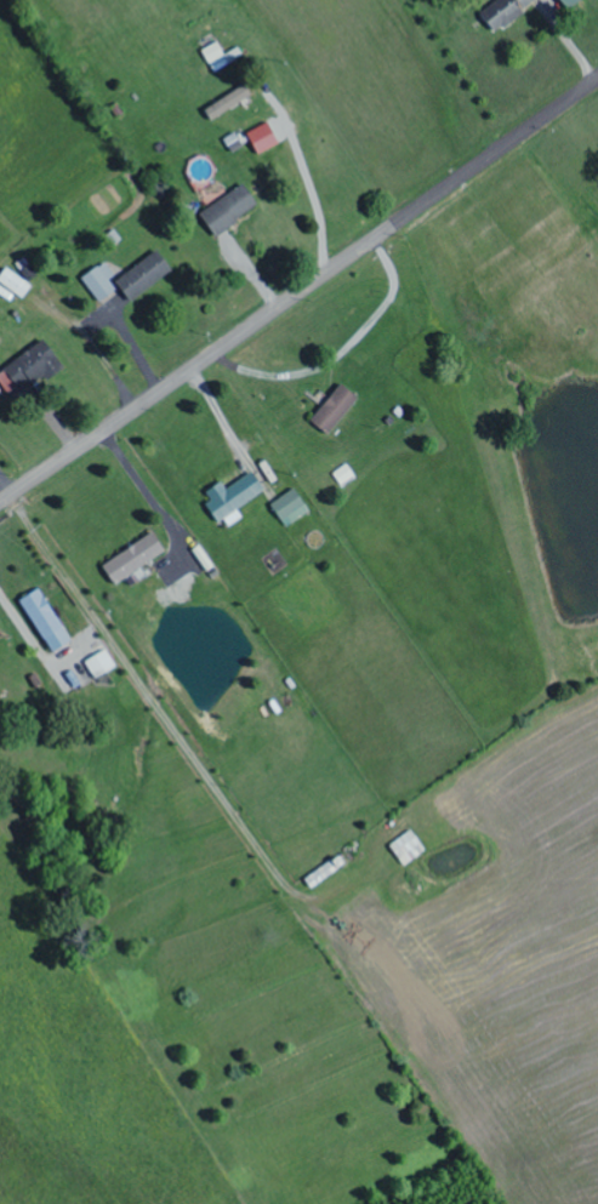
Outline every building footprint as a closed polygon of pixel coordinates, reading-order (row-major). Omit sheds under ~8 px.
[(543,1),(543,0),(500,0),(482,13),(496,33),(543,1)] [(570,10),(582,0),(562,0),(570,10)] [(253,96),(247,86),(207,110),(213,121),(253,96)] [(249,134),(259,155),(281,145),(271,124),(249,134)] [(260,209),(246,187),(201,214),(215,236),(260,209)] [(119,280),(108,263),(85,279),(101,303),(121,290),(130,303),(174,274),(160,253),(119,280)] [(24,300),(33,287),(8,269),(0,279),(0,282),(24,300)] [(21,358),(42,385),(66,368),(45,340),(21,358)] [(312,421),(329,435),(360,399),(343,384),(312,421)] [(222,523),(267,492),(254,473),(228,490),(223,483),(204,497),(222,523)] [(273,505),(288,528),(312,512),(297,489),(273,505)] [(116,587),(167,552),(154,533),(104,568),(116,587)] [(21,603),(55,654),(74,641),(40,590),(21,603)] [(118,667),(108,650),(88,663),(98,680),(118,667)] [(392,846),(406,866),(427,852),(414,831),(392,846)]
